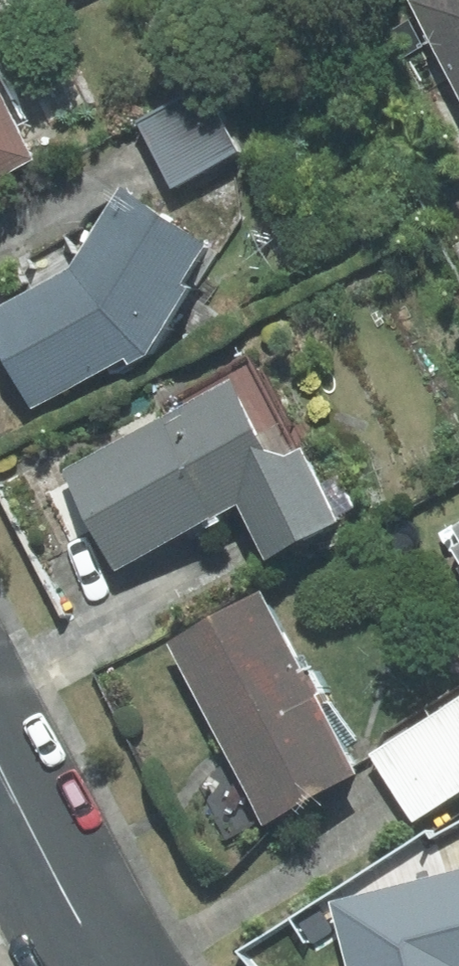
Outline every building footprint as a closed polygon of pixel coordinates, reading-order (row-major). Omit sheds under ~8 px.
[(458,67),(458,0),(424,0),(458,67)] [(57,157),(0,50),(0,187),(57,157)] [(228,82),(154,120),(171,154),(188,186),(262,148),(228,82)] [(93,267),(1,313),(41,392),(47,405),(145,357),(148,364),(170,353),(215,286),(208,281),(234,241),(147,184),(93,267)] [(129,440),(76,468),(130,571),(261,502),(310,476),(301,459),(255,373),(129,440)] [(331,444),(301,459),(310,476),(261,502),(290,559),(370,519),(331,444)] [(285,589),(183,643),(240,749),(279,823),(380,769),(339,692),(344,689),(333,669),(329,671),(285,589)] [(425,821),(458,800),(458,707),(383,754),(425,821)] [(391,888),(411,965),(458,965),(458,870),(391,888)]
